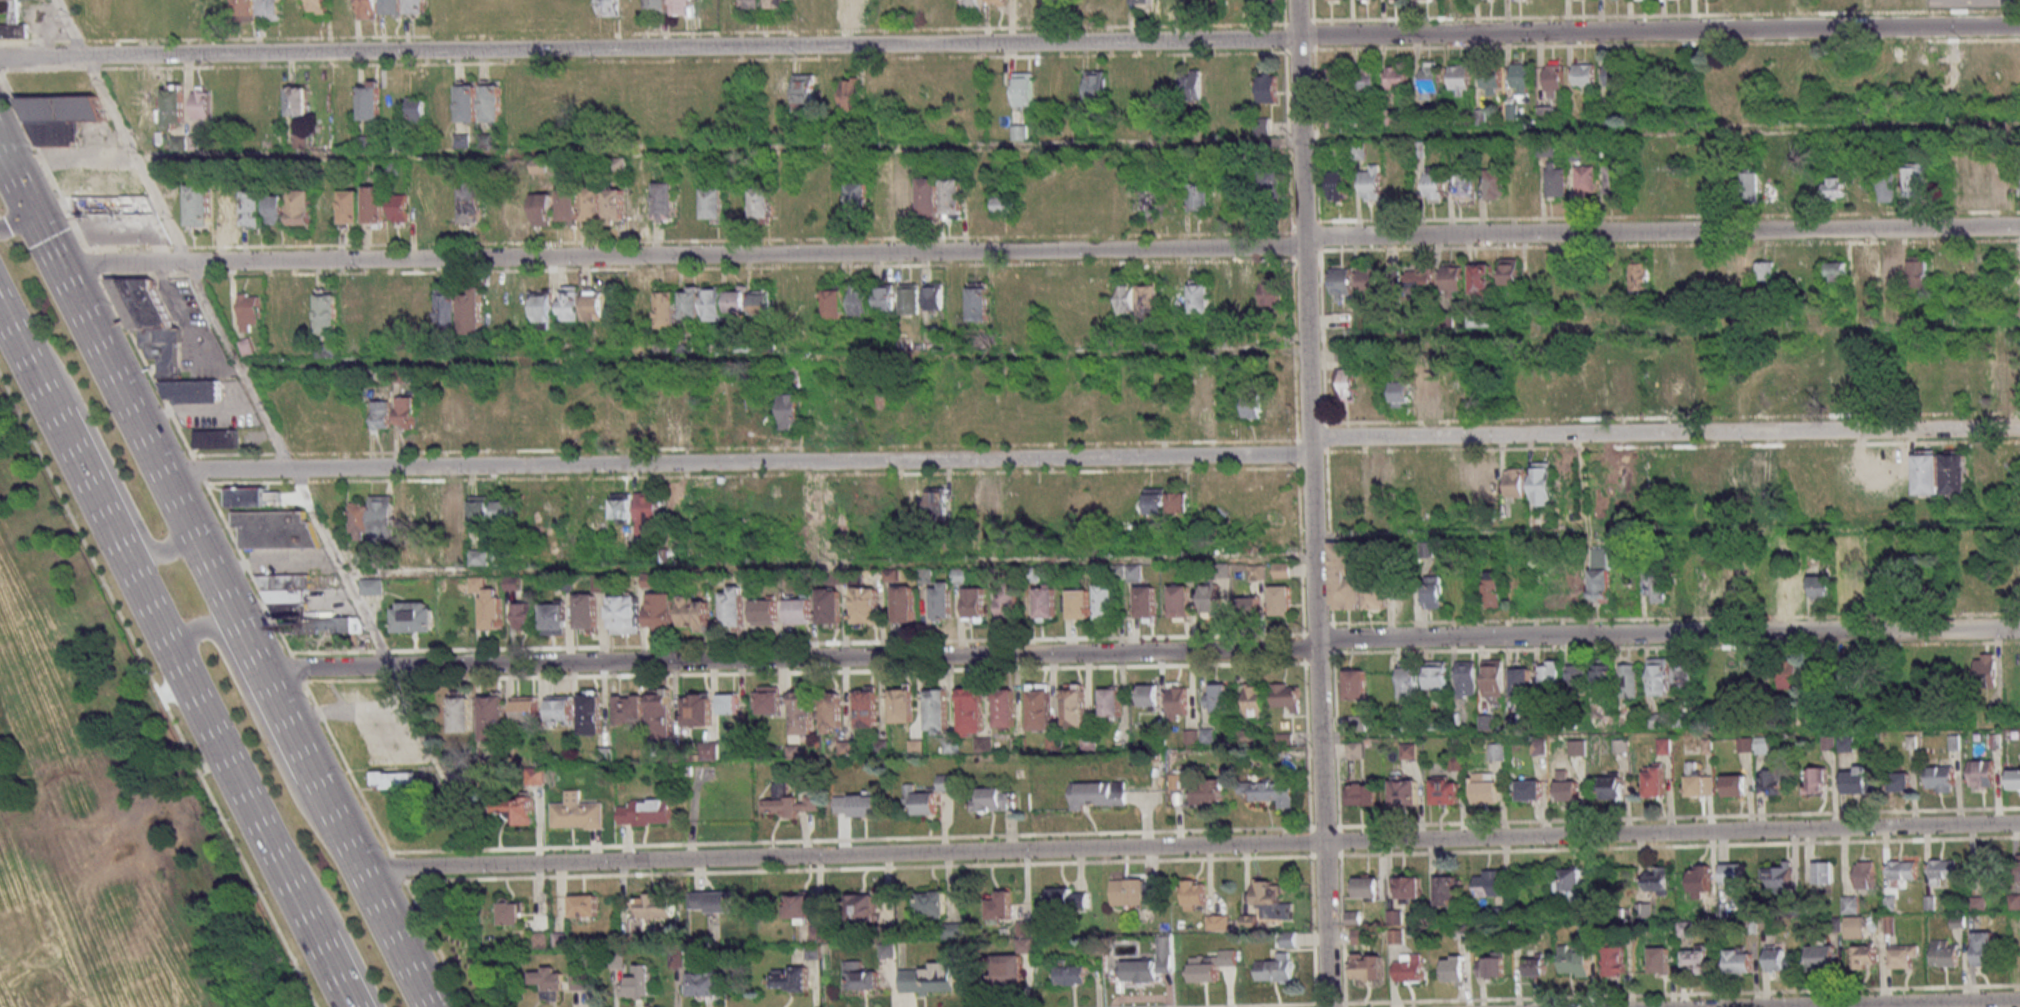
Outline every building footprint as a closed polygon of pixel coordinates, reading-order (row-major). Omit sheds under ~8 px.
[(10,12),(10,24),(18,23),(18,0),(0,0),(0,12),(10,12)] [(257,14),(257,0),(236,0),(236,14),(257,14)] [(281,20),(281,0),(261,0),(261,20),(281,20)] [(308,11),(327,11),(327,0),(308,0),(308,11)] [(378,0),(359,0),(359,18),(378,18),(378,0)] [(383,14),(403,14),(403,0),(383,0),(383,14)] [(426,0),(408,0),(408,14),(426,14),(426,0)] [(455,12),(474,12),(474,0),(455,0),(455,12)] [(618,0),(598,0),(598,16),(618,16),(618,0)] [(667,0),(646,0),(646,14),(667,14),(667,0)] [(672,15),(692,15),(692,0),(672,0),(672,15)] [(738,0),(718,0),(718,10),(738,10),(738,0)] [(763,9),(763,0),(743,0),(743,9),(763,9)] [(787,9),(787,0),(767,0),(767,9),(787,9)] [(837,8),(837,0),(818,0),(818,8),(837,8)] [(958,0),(938,0),(938,8),(958,8),(958,0)] [(983,11),(983,0),(963,0),(963,11),(983,11)] [(27,38),(27,23),(18,23),(10,24),(0,24),(0,39),(27,38)] [(1931,54),(1931,88),(1949,88),(1949,54),(1931,54)] [(1545,90),(1562,90),(1562,60),(1545,60),(1545,90)] [(1421,61),(1421,96),(1438,96),(1438,61),(1421,61)] [(1521,100),(1531,100),(1531,63),(1512,63),(1512,92),(1521,92),(1521,100)] [(1593,63),(1574,63),(1574,86),(1593,87),(1593,63)] [(1469,64),(1449,64),(1449,89),(1469,89),(1469,64)] [(1407,65),(1387,65),(1387,95),(1407,95),(1407,65)] [(1347,67),(1325,67),(1325,93),(1347,93),(1347,67)] [(1376,93),(1376,67),(1359,67),(1359,93),(1376,93)] [(1500,67),(1481,67),(1481,94),(1500,94),(1500,67)] [(1605,85),(1624,85),(1624,67),(1605,67),(1605,85)] [(1085,69),(1085,104),(1106,104),(1106,69),(1085,69)] [(1180,100),(1200,100),(1200,69),(1180,69),(1180,100)] [(1153,71),(1135,71),(1135,101),(1153,101),(1153,71)] [(1034,107),(1034,72),(1013,72),(1013,107),(1034,107)] [(791,111),(791,74),(771,75),(771,111),(791,111)] [(795,109),(805,109),(805,104),(816,104),(816,74),(795,74),(795,109)] [(1257,103),(1276,103),(1276,75),(1257,75),(1257,103)] [(1037,76),(1037,106),(1059,106),(1059,76),(1037,76)] [(838,105),(838,79),(820,79),(820,105),(838,105)] [(842,110),(860,110),(860,79),(842,79),(842,110)] [(360,120),(380,120),(380,81),(360,81),(360,120)] [(477,81),(458,81),(458,122),(477,122),(477,81)] [(482,122),(502,122),(502,82),(482,82),(482,122)] [(164,125),(184,125),(184,84),(164,84),(164,125)] [(210,86),(192,86),(192,119),(210,119),(210,86)] [(288,116),(315,116),(315,100),(307,100),(307,86),(288,86),(288,116)] [(258,123),(258,87),(237,87),(237,123),(258,123)] [(266,120),(282,120),(282,88),(266,88),(266,120)] [(102,96),(32,97),(33,147),(82,146),(81,121),(102,121),(102,96)] [(406,122),(425,122),(425,97),(406,97),(406,122)] [(1027,140),(1027,124),(1011,124),(1011,140),(1027,140)] [(1967,160),(1967,180),(1986,180),(1986,160),(1967,160)] [(1547,196),(1566,196),(1566,162),(1547,162),(1547,196)] [(1924,163),(1905,163),(1905,196),(1924,196),(1924,163)] [(1380,164),(1370,164),(1370,172),(1361,172),(1361,200),(1380,200),(1380,164)] [(1594,165),(1575,165),(1575,195),(1594,195),(1594,165)] [(1622,165),(1604,165),(1604,195),(1622,195),(1622,165)] [(2013,168),(1994,168),(1995,200),(2013,200),(2013,168)] [(1257,199),(1281,199),(1281,170),(1257,170),(1257,199)] [(1484,170),(1484,198),(1504,198),(1504,170),(1484,170)] [(1328,171),(1328,200),(1346,200),(1346,171),(1328,171)] [(1454,172),(1454,200),(1473,200),(1473,172),(1454,172)] [(1740,172),(1740,204),(1757,204),(1757,172),(1740,172)] [(1442,173),(1424,173),(1424,203),(1442,203),(1442,173)] [(1844,177),(1825,177),(1825,198),(1844,198),(1844,177)] [(938,178),(919,178),(919,214),(938,214),(938,178)] [(965,178),(943,178),(943,217),(965,217),(965,178)] [(1896,202),(1896,178),(1878,178),(1878,202),(1896,202)] [(848,217),(868,217),(868,181),(848,181),(848,217)] [(482,223),(482,182),(461,182),(461,223),(482,223)] [(656,220),(676,220),(676,182),(656,182),(656,220)] [(889,182),(870,182),(870,216),(889,216),(889,182)] [(894,183),(894,219),(914,219),(914,183),(894,183)] [(211,184),(188,184),(188,229),(211,229),(211,184)] [(1207,184),(1186,184),(1186,210),(1207,210),(1207,184)] [(365,225),(385,225),(385,186),(365,186),(365,225)] [(651,224),(651,186),(631,186),(631,224),(651,224)] [(772,186),(752,186),(752,219),(772,219),(772,186)] [(703,219),(724,219),(724,187),(703,187),(703,219)] [(560,224),(578,224),(578,188),(560,188),(560,224)] [(601,188),(583,188),(583,223),(601,223),(601,188)] [(624,188),(606,188),(606,221),(624,221),(624,188)] [(1155,189),(1136,189),(1136,213),(1155,213),(1155,189)] [(222,190),(222,229),(241,229),(241,190),(222,190)] [(291,190),(291,228),(313,228),(313,190),(291,190)] [(336,190),(319,190),(319,223),(336,223),(336,190)] [(341,224),(361,224),(361,190),(341,190),(341,224)] [(245,228),(264,228),(264,191),(245,191),(245,228)] [(533,226),(554,226),(554,193),(533,193),(533,226)] [(267,224),(285,224),(285,194),(267,194),(267,224)] [(408,194),(390,194),(390,227),(408,227),(408,194)] [(995,212),(1012,212),(1012,196),(995,196),(995,212)] [(125,214),(125,197),(73,197),(73,214),(125,214)] [(487,226),(505,226),(505,197),(487,197),(487,226)] [(510,197),(510,227),(530,227),(530,197),(510,197)] [(1815,288),(1815,256),(1797,256),(1797,288),(1815,288)] [(1926,256),(1908,256),(1908,287),(1926,287),(1926,256)] [(1735,257),(1735,280),(1753,280),(1753,257),(1735,257)] [(1501,258),(1501,285),(1519,285),(1519,258),(1501,258)] [(1649,291),(1649,258),(1632,258),(1632,291),(1649,291)] [(1608,259),(1608,291),(1627,291),(1627,259),(1608,259)] [(1874,281),(1874,259),(1855,259),(1855,281),(1874,281)] [(1898,260),(1880,260),(1880,287),(1898,287),(1898,260)] [(1756,284),(1774,284),(1774,261),(1756,261),(1756,284)] [(1846,262),(1827,262),(1827,281),(1846,281),(1846,262)] [(1492,294),(1492,264),(1470,264),(1470,294),(1492,294)] [(1462,297),(1462,266),(1442,266),(1442,297),(1462,297)] [(1358,268),(1358,297),(1382,297),(1382,268),(1358,268)] [(1352,269),(1331,269),(1331,296),(1352,296),(1352,269)] [(1432,269),(1407,269),(1407,294),(1432,294),(1432,269)] [(179,377),(177,328),(170,329),(170,324),(154,286),(154,278),(109,280),(131,330),(141,329),(142,348),(149,348),(149,358),(159,358),(160,377),(179,377)] [(876,311),(895,311),(895,283),(876,283),(876,311)] [(900,283),(900,313),(920,313),(920,283),(900,283)] [(944,311),(944,283),(925,283),(925,311),(944,311)] [(988,283),(969,283),(969,319),(988,319),(988,283)] [(1187,283),(1187,313),(1207,313),(1207,283),(1187,283)] [(1281,310),(1281,283),(1260,283),(1260,310),(1281,310)] [(1141,285),(1141,321),(1155,321),(1155,285),(1141,285)] [(580,320),(580,286),(561,286),(561,320),(580,320)] [(724,321),(724,286),(703,286),(703,321),(724,321)] [(727,313),(749,313),(749,286),(727,286),(727,313)] [(845,286),(824,286),(824,320),(845,320),(845,286)] [(851,286),(851,318),(869,318),(869,286),(851,286)] [(1236,286),(1236,304),(1256,304),(1256,286),(1236,286)] [(700,287),(682,287),(682,322),(701,322),(700,287)] [(439,288),(439,330),(458,330),(458,288),(439,288)] [(483,332),(483,288),(462,288),(462,332),(483,332)] [(652,325),(652,288),(632,288),(632,325),(652,325)] [(338,337),(338,289),(319,289),(319,337),(338,337)] [(606,321),(606,289),(585,289),(585,321),(606,321)] [(771,289),(752,289),(752,317),(771,317),(771,289)] [(819,289),(779,289),(779,316),(799,316),(799,325),(819,325),(819,289)] [(658,328),(678,328),(678,290),(658,290),(658,328)] [(535,291),(535,328),(554,328),(554,291),(535,291)] [(295,292),(295,330),(315,330),(315,292),(295,292)] [(362,330),(362,292),(344,292),(344,330),(362,330)] [(392,294),(392,330),(411,330),(411,294),(392,294)] [(260,295),(240,295),(240,330),(260,330),(260,295)] [(417,295),(417,329),(434,329),(434,295),(417,295)] [(1351,329),(1351,314),(1333,314),(1333,329),(1351,329)] [(1354,348),(1336,348),(1336,364),(1336,401),(1354,401),(1354,348)] [(220,403),(220,381),(165,381),(165,403),(220,403)] [(1412,382),(1393,382),(1393,404),(1412,404),(1412,382)] [(780,428),(800,428),(800,393),(780,393),(780,428)] [(660,431),(681,431),(681,395),(660,395),(660,431)] [(1243,418),(1262,418),(1262,397),(1243,397),(1243,418)] [(415,428),(415,398),(397,398),(397,428),(415,428)] [(390,402),(372,402),(372,431),(390,431),(390,402)] [(238,430),(197,430),(197,448),(238,448),(238,430)] [(1914,495),(1938,495),(1938,450),(1914,450),(1914,495)] [(1966,494),(1966,451),(1942,451),(1942,494),(1966,494)] [(1553,505),(1553,462),(1531,462),(1531,505),(1553,505)] [(1556,502),(1575,502),(1575,462),(1556,462),(1556,502)] [(1635,466),(1614,466),(1614,491),(1635,491),(1635,466)] [(1506,497),(1524,497),(1524,469),(1506,469),(1506,497)] [(1367,470),(1367,492),(1388,492),(1388,470),(1367,470)] [(1496,491),(1496,470),(1478,470),(1478,491),(1496,491)] [(1166,486),(1147,486),(1147,515),(1186,515),(1186,492),(1166,492),(1166,486)] [(947,487),(927,487),(927,511),(947,511),(947,487)] [(1051,487),(1051,522),(1092,521),(1092,492),(1071,492),(1071,487),(1051,487)] [(225,505),(281,505),(281,488),(225,488),(225,505)] [(633,522),(633,493),(614,493),(614,522),(633,522)] [(637,493),(637,534),(659,534),(659,493),(637,493)] [(538,494),(524,494),(524,526),(538,526),(538,494)] [(545,526),(562,526),(562,494),(545,494),(545,526)] [(394,496),(371,496),(371,541),(394,541),(394,496)] [(488,526),(488,496),(472,496),(472,526),(488,526)] [(611,530),(611,496),(593,496),(593,530),(611,530)] [(400,497),(400,527),(418,527),(418,497),(400,497)] [(496,521),(515,521),(515,498),(496,498),(496,521)] [(350,502),(350,540),(368,540),(368,502),(350,502)] [(466,502),(446,502),(446,528),(466,528),(466,502)] [(442,503),(425,503),(425,527),(442,527),(442,503)] [(241,549),(316,548),(316,521),(305,521),(305,511),(240,512),(241,549)] [(1708,511),(1699,511),(1699,520),(1708,520),(1708,511)] [(1358,544),(1331,544),(1332,605),(1358,605),(1358,544)] [(1591,548),(1591,600),(1610,600),(1610,548),(1591,548)] [(1746,559),(1728,559),(1728,577),(1746,577),(1746,559)] [(1126,564),(1126,582),(1142,581),(1142,564),(1126,564)] [(1290,577),(1290,564),(1273,564),(1273,577),(1290,577)] [(1263,579),(1263,567),(1251,567),(1251,579),(1263,579)] [(1500,606),(1500,572),(1484,572),(1484,606),(1500,606)] [(1644,573),(1644,596),(1652,596),(1652,602),(1666,602),(1666,573),(1644,573)] [(1702,573),(1702,601),(1721,601),(1721,573),(1702,573)] [(1830,575),(1811,575),(1811,597),(1830,597),(1830,575)] [(361,618),(310,618),(307,609),(307,602),(298,576),(260,576),(265,590),(265,592),(281,633),(364,633),(364,624),(361,618)] [(1441,576),(1425,576),(1425,607),(1441,607),(1441,576)] [(384,595),(384,578),(362,578),(362,595),(384,595)] [(1783,599),(1803,599),(1803,579),(1783,579),(1783,599)] [(1201,617),(1218,617),(1218,580),(1201,580),(1201,617)] [(932,581),(932,619),(952,619),(952,581),(932,581)] [(1116,583),(1096,583),(1096,619),(1116,619),(1116,583)] [(1170,620),(1191,620),(1191,584),(1170,584),(1170,620)] [(1386,609),(1386,584),(1366,584),(1366,609),(1386,609)] [(1055,619),(1055,585),(1035,585),(1035,619),(1055,619)] [(1155,621),(1155,585),(1133,585),(1133,621),(1155,621)] [(723,625),(744,625),(744,586),(723,586),(723,625)] [(881,625),(881,586),(853,586),(853,625),(881,625)] [(915,586),(894,586),(894,622),(915,622),(915,586)] [(964,586),(964,620),(986,620),(986,586),(964,586)] [(1018,620),(1018,586),(999,586),(999,620),(1018,620)] [(1270,586),(1270,616),(1291,616),(1291,586),(1270,586)] [(503,629),(503,589),(482,589),(483,630),(503,629)] [(842,624),(842,589),(819,589),(819,624),(842,624)] [(1089,589),(1063,589),(1063,619),(1089,619),(1089,589)] [(598,630),(598,593),(577,593),(577,630),(598,630)] [(675,626),(675,593),(648,593),(648,626),(675,626)] [(640,633),(640,594),(612,594),(612,633),(640,633)] [(787,624),(812,624),(812,595),(787,595),(787,624)] [(710,628),(710,596),(681,596),(681,628),(710,628)] [(1262,597),(1234,597),(1234,616),(1262,616),(1262,597)] [(778,624),(778,599),(752,599),(752,624),(778,624)] [(543,634),(567,634),(567,601),(543,601),(543,634)] [(434,602),(395,602),(395,632),(434,632),(434,602)] [(515,603),(515,628),(536,628),(536,603),(515,603)] [(1975,653),(1975,686),(1995,686),(1995,653),(1975,653)] [(1668,658),(1649,658),(1649,696),(1668,696),(1668,658)] [(1503,659),(1483,659),(1483,696),(1503,696),(1503,659)] [(1567,690),(1586,690),(1586,659),(1567,659),(1567,690)] [(1694,659),(1674,659),(1674,688),(1694,688),(1694,659)] [(1802,660),(1782,660),(1782,689),(1802,689),(1802,660)] [(1447,661),(1427,661),(1427,690),(1447,690),(1447,661)] [(1476,697),(1476,661),(1457,661),(1457,697),(1476,697)] [(1558,686),(1558,661),(1539,661),(1539,686),(1558,686)] [(1397,697),(1419,697),(1419,663),(1397,663),(1397,697)] [(1613,689),(1613,663),(1594,663),(1594,689),(1613,689)] [(1621,664),(1621,698),(1638,698),(1638,664),(1621,664)] [(1530,668),(1512,668),(1512,696),(1530,696),(1530,668)] [(1342,671),(1342,700),(1364,700),(1364,671),(1342,671)] [(1051,683),(1029,683),(1029,730),(1051,730),(1051,683)] [(1084,728),(1084,683),(1065,683),(1065,728),(1084,728)] [(1169,720),(1186,720),(1186,683),(1169,683),(1169,720)] [(1272,712),(1299,712),(1299,683),(1272,683),(1272,712)] [(891,723),(914,723),(914,684),(891,684),(891,723)] [(1159,684),(1137,684),(1137,707),(1159,707),(1159,684)] [(1229,711),(1229,684),(1205,684),(1205,711),(1229,711)] [(1246,684),(1246,709),(1265,709),(1265,684),(1246,684)] [(754,687),(754,713),(782,713),(782,687),(754,687)] [(857,687),(857,727),(878,727),(878,687),(857,687)] [(960,688),(960,732),(985,732),(985,688),(960,688)] [(1120,717),(1120,688),(1101,688),(1101,717),(1120,717)] [(949,734),(948,689),(926,690),(927,734),(949,734)] [(995,689),(995,727),(1014,727),(1014,689),(995,689)] [(601,735),(601,692),(580,692),(581,735),(601,735)] [(822,733),(842,733),(842,692),(822,692),(822,733)] [(793,693),(793,734),(814,734),(814,693),(793,693)] [(673,739),(673,694),(650,694),(650,739),(673,739)] [(684,727),(714,727),(714,694),(684,694),(684,727)] [(739,714),(739,694),(719,694),(719,714),(739,714)] [(452,732),(472,732),(472,695),(452,695),(452,732)] [(483,695),(483,740),(505,740),(505,695),(483,695)] [(549,721),(573,721),(572,695),(548,695),(549,721)] [(644,724),(644,695),(615,695),(615,724),(644,724)] [(538,697),(514,697),(514,721),(538,721),(538,697)] [(1647,727),(1663,727),(1663,714),(1647,714),(1647,727)] [(1668,753),(1668,739),(1657,739),(1657,753),(1668,753)] [(839,755),(853,755),(853,741),(839,741),(839,755)] [(1413,757),(1413,747),(1402,746),(1402,757),(1413,757)] [(1970,787),(1993,787),(1993,760),(1970,760),(1970,787)] [(1686,796),(1713,796),(1713,773),(1696,773),(1696,761),(1686,761),(1686,796)] [(1663,797),(1663,764),(1644,764),(1644,797),(1663,797)] [(1954,792),(1954,766),(1927,766),(1927,792),(1954,792)] [(1808,794),(1827,794),(1827,767),(1808,767),(1808,794)] [(1783,794),(1783,769),(1762,769),(1762,794),(1783,794)] [(1578,780),(1567,780),(1567,770),(1557,770),(1557,800),(1578,800),(1578,780)] [(1866,770),(1843,770),(1843,793),(1866,793),(1866,770)] [(2009,770),(2009,789),(2019,789),(2019,770),(2009,770)] [(417,772),(374,771),(373,784),(417,784),(417,772)] [(530,783),(543,783),(543,772),(530,772),(530,783)] [(1496,773),(1471,773),(1471,803),(1496,803),(1496,773)] [(1885,792),(1910,792),(1910,773),(1885,773),(1885,792)] [(1602,799),(1622,799),(1622,774),(1602,774),(1602,799)] [(1746,775),(1719,775),(1719,796),(1746,796),(1746,775)] [(1458,804),(1458,778),(1429,778),(1429,804),(1458,804)] [(1192,779),(1192,804),(1223,804),(1223,779),(1192,779)] [(1391,806),(1416,806),(1416,780),(1391,780),(1391,806)] [(1542,800),(1542,780),(1515,780),(1515,800),(1542,800)] [(761,814),(799,814),(799,810),(819,810),(819,792),(788,792),(788,782),(773,782),(773,799),(761,799),(761,814)] [(1069,784),(1122,782),(1122,791),(1124,791),(1125,804),(1082,805),(1082,812),(1069,812),(1068,802),(1070,802),(1069,784)] [(1278,807),(1293,807),(1293,782),(1250,782),(1250,800),(1278,800),(1278,807)] [(905,784),(905,814),(939,814),(939,792),(914,792),(914,784),(905,784)] [(1376,806),(1376,785),(1347,785),(1347,806),(1376,806)] [(973,788),(973,812),(1019,812),(1019,788),(973,788)] [(551,828),(604,828),(604,802),(583,802),(583,790),(565,790),(565,802),(551,802),(551,828)] [(878,816),(878,793),(834,793),(834,816),(878,816)] [(515,825),(533,825),(533,796),(497,796),(497,815),(515,815),(515,825)] [(672,824),(671,799),(628,799),(628,806),(618,806),(619,825),(672,824)] [(1957,878),(1957,859),(1931,859),(1931,885),(1940,885),(1940,878),(1957,878)] [(1975,880),(1993,879),(1992,860),(1974,862),(1975,880)] [(1833,883),(1833,861),(1814,862),(1814,883),(1833,883)] [(1874,861),(1855,861),(1855,889),(1874,889),(1874,861)] [(1916,861),(1890,861),(1890,879),(1916,879),(1916,861)] [(1745,888),(1745,864),(1723,864),(1723,888),(1745,888)] [(1770,865),(1770,891),(1791,891),(1791,865),(1770,865)] [(1690,866),(1690,892),(1710,892),(1710,866),(1690,866)] [(1581,869),(1555,869),(1555,899),(1581,899),(1581,869)] [(1476,871),(1476,896),(1503,896),(1503,871),(1476,871)] [(1669,873),(1646,873),(1646,895),(1669,895),(1669,873)] [(1378,876),(1356,876),(1356,900),(1378,900),(1378,876)] [(1435,876),(1435,905),(1457,905),(1457,876),(1435,876)] [(1421,902),(1421,877),(1396,877),(1396,902),(1421,902)] [(1110,904),(1146,904),(1146,879),(1110,879),(1110,904)] [(1205,881),(1183,881),(1183,905),(1205,905),(1205,881)] [(1277,904),(1278,884),(1254,883),(1253,904),(1277,904)] [(1086,910),(1086,888),(1050,888),(1050,910),(1086,910)] [(1525,890),(1518,892),(1521,903),(1528,900),(1525,890)] [(988,919),(1014,919),(1014,891),(988,891),(988,919)] [(732,892),(696,892),(696,913),(732,913),(732,892)] [(850,892),(850,923),(876,923),(876,892),(850,892)] [(948,892),(914,892),(914,907),(919,907),(919,917),(948,917),(948,892)] [(812,893),(789,893),(789,921),(812,921),(812,893)] [(640,894),(639,918),(674,918),(674,894),(640,894)] [(571,895),(571,917),(598,917),(598,895),(571,895)] [(1858,897),(1842,897),(1842,913),(1858,913),(1858,897)] [(500,924),(522,924),(522,900),(500,900),(500,924)] [(1401,923),(1401,918),(1399,918),(1399,911),(1389,911),(1389,923),(1401,923)] [(1863,938),(1863,917),(1844,917),(1844,938),(1863,938)] [(1993,931),(1975,931),(1975,965),(1993,965),(1993,931)] [(553,932),(553,947),(568,947),(568,932),(553,932)] [(1158,961),(1120,961),(1120,982),(1158,982),(1158,972),(1173,972),(1173,935),(1158,935),(1158,961)] [(1958,966),(1958,940),(1932,940),(1932,966),(1958,966)] [(881,943),(881,957),(895,957),(895,943),(881,943)] [(1605,945),(1605,975),(1624,975),(1624,945),(1605,945)] [(1835,970),(1835,945),(1808,945),(1808,970),(1835,970)] [(1854,969),(1876,969),(1876,945),(1854,945),(1854,969)] [(1891,945),(1891,968),(1909,968),(1909,956),(1919,956),(1919,945),(1891,945)] [(1788,946),(1767,946),(1767,970),(1788,970),(1788,946)] [(1589,947),(1559,947),(1559,975),(1589,975),(1589,947)] [(1668,972),(1668,947),(1649,947),(1649,972),(1668,972)] [(1684,947),(1684,972),(1707,972),(1707,947),(1684,947)] [(1751,948),(1726,948),(1726,972),(1751,972),(1751,948)] [(1224,981),(1224,967),(1237,967),(1237,949),(1219,949),(1219,958),(1190,958),(1191,982),(1224,981)] [(670,967),(685,967),(685,952),(670,952),(670,967)] [(1381,979),(1381,954),(1352,954),(1352,979),(1381,979)] [(1422,981),(1422,954),(1395,954),(1395,981),(1422,981)] [(994,955),(994,982),(1023,982),(1023,955),(994,955)] [(1465,956),(1443,956),(1443,981),(1465,981),(1465,956)] [(1477,977),(1501,977),(1501,956),(1477,956),(1477,977)] [(1545,958),(1525,958),(1525,976),(1545,976),(1545,958)] [(1257,981),(1290,981),(1290,959),(1257,959),(1257,981)] [(844,990),(875,990),(875,970),(864,970),(864,960),(844,960),(844,990)] [(1088,985),(1088,963),(1058,963),(1058,985),(1088,985)] [(900,966),(900,994),(955,993),(955,965),(900,966)] [(809,967),(773,967),(773,992),(809,992),(809,967)] [(543,1001),(563,1001),(563,969),(531,969),(531,984),(543,984),(543,1001)] [(571,990),(585,990),(585,971),(571,971),(571,990)] [(724,972),(690,972),(690,996),(724,996),(724,972)] [(620,973),(620,997),(653,997),(653,973),(620,973)]
